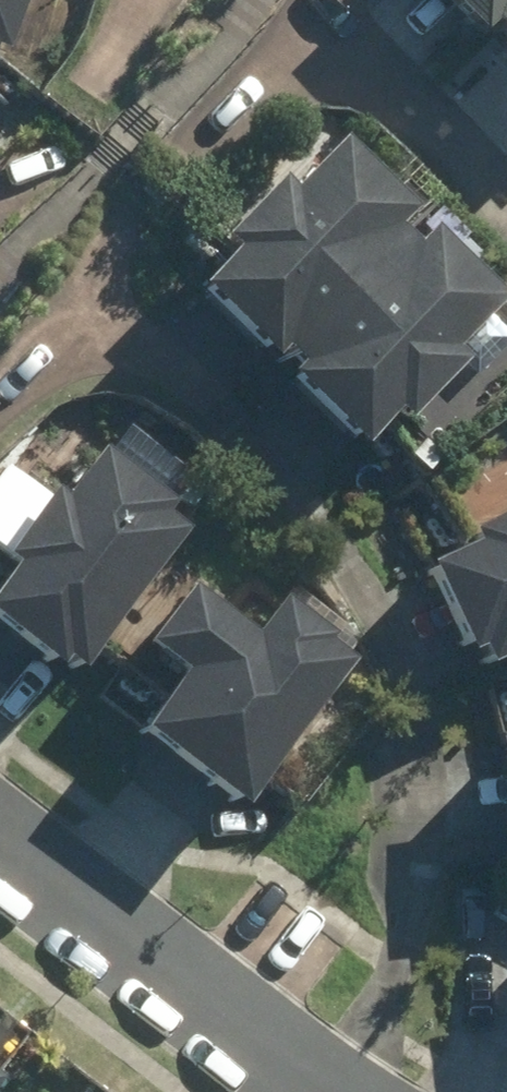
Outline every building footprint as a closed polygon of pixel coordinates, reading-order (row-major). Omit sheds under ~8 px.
[(10,0),(0,0),(0,29),(10,0)] [(358,11),(411,66),(453,25),(491,65),(450,104),(501,156),(506,150),(506,0),(370,0),(358,11)] [(234,255),(189,296),(262,377),(277,364),(287,376),(275,387),(347,467),(397,422),(402,428),(459,376),(445,361),(502,310),(433,233),(412,253),(395,234),(419,213),(350,137),(282,199),(275,191),(221,241),(234,255)] [(7,465),(0,474),(0,557),(10,565),(0,578),(0,645),(49,682),(57,671),(75,685),(185,543),(162,524),(172,511),(97,453),(57,504),(7,465)] [(480,678),(506,665),(506,518),(467,538),(474,552),(418,579),(461,669),(473,663),(480,678)] [(190,592),(143,652),(181,682),(132,745),(231,822),(353,666),(277,607),(251,640),(190,592)] [(495,741),(504,866),(506,866),(506,740),(495,741)]
